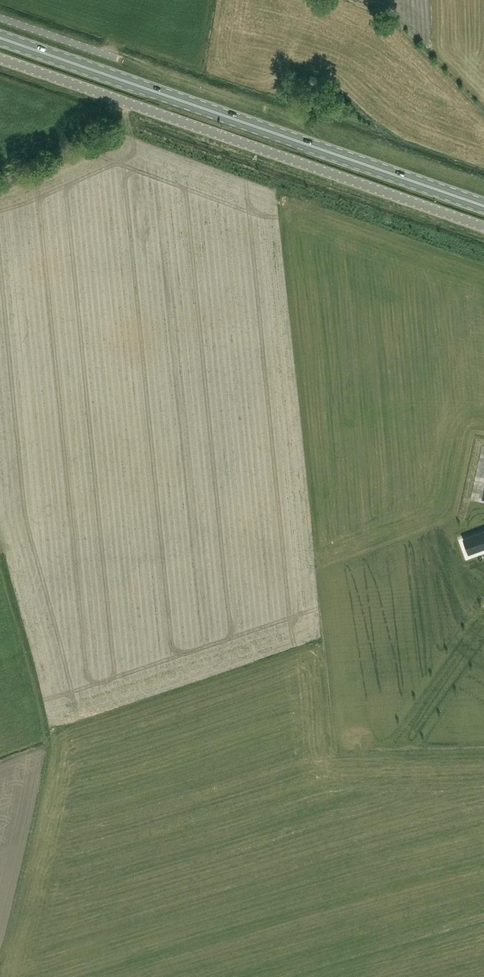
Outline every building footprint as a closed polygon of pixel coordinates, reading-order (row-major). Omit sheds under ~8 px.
[(464,538),(468,549),(483,543),(483,530),(464,538)]
